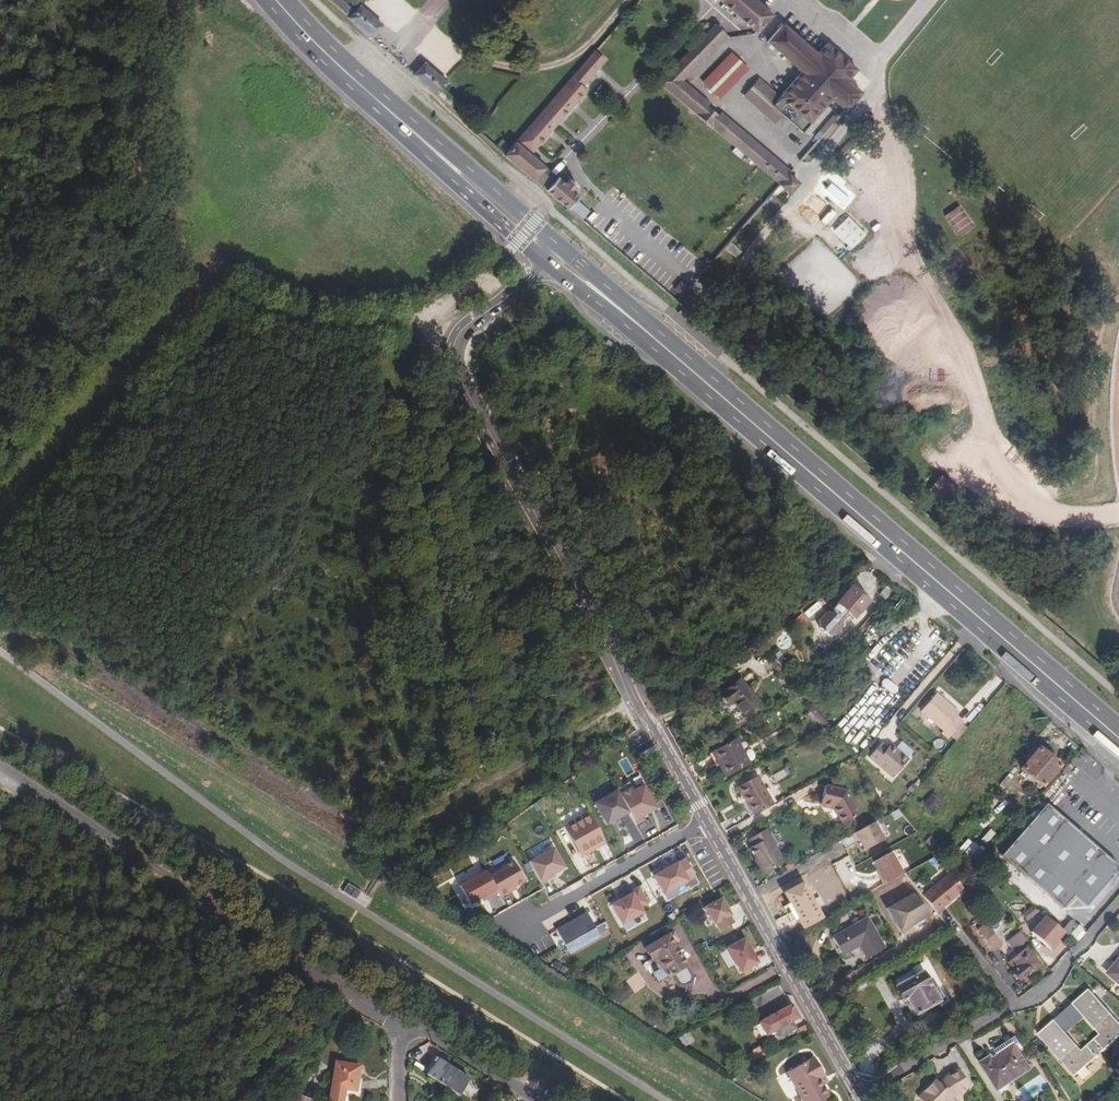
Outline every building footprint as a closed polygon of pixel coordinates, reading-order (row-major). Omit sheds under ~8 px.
[(347,17),(368,35),(378,22),(360,6),(355,11),(342,0),(331,0),(350,17),(347,17)] [(772,15),(755,0),(720,0),(721,1),(757,33),(772,15)] [(368,35),(372,39),(382,26),(378,22),(368,35)] [(658,82),(780,185),(784,188),(790,193),(799,183),(718,115),(711,124),(700,115),(707,106),(677,80),(724,33),(715,24),(658,82)] [(817,54),(783,24),(767,42),(801,72),(780,96),(772,106),(783,115),(802,132),(832,98),(846,110),(861,93),(847,81),(857,69),(827,43),(817,54)] [(504,155),(536,181),(539,176),(546,167),(531,155),(587,90),(582,86),(604,60),(594,51),(593,53),(511,147),(505,154),(504,155)] [(719,99),(748,69),(731,53),(702,82),(719,99)] [(413,75),(417,79),(428,66),(425,63),(413,75)] [(428,66),(417,79),(436,95),(437,94),(454,109),(459,103),(445,91),(448,87),(449,85),(447,82),(428,66)] [(772,106),(780,96),(759,78),(743,96),(775,124),(783,115),(772,106)] [(718,115),(707,106),(700,115),(711,124),(718,115)] [(497,146),(505,154),(511,147),(503,140),(497,146)] [(817,192),(831,202),(845,182),(831,172),(817,192)] [(548,184),(543,188),(568,209),(569,208),(576,200),(579,196),(573,191),(577,186),(570,179),(566,184),(557,177),(550,185),(548,184)] [(777,195),(784,188),(780,185),(774,192),(777,195)] [(576,200),(569,208),(582,219),(589,211),(576,200)] [(961,237),(975,226),(959,205),(944,216),(961,237)] [(806,209),(801,214),(815,225),(819,220),(806,209)] [(848,216),(834,229),(853,248),(866,235),(848,216)] [(689,289),(681,281),(674,288),(683,296),(689,289)] [(939,502),(954,491),(944,477),(929,488),(939,502)] [(839,602),(848,611),(855,617),(868,602),(852,588),(839,602)] [(848,611),(839,602),(833,608),(834,613),(827,613),(820,620),(821,627),(829,635),(837,635),(844,626),(843,617),(848,611)] [(864,652),(854,656),(859,671),(863,670),(864,671),(868,670),(868,668),(867,666),(866,666),(864,652)] [(849,674),(859,671),(854,656),(845,658),(849,674)] [(740,680),(720,695),(729,705),(733,702),(746,717),(760,705),(740,680)] [(935,696),(921,712),(944,731),(942,734),(948,739),(963,723),(956,717),(958,715),(935,696)] [(824,728),(829,726),(815,709),(809,712),(823,729),(824,728)] [(829,726),(824,728),(830,736),(835,733),(829,726)] [(720,763),(727,775),(747,764),(734,740),(711,753),(717,764),(720,763)] [(890,752),(886,748),(881,744),(868,757),(891,778),(907,761),(895,749),(890,752)] [(889,744),(886,748),(890,752),(895,749),(889,744)] [(1040,748),(1038,750),(1027,763),(1022,769),(1042,786),(1059,766),(1040,748)] [(720,763),(717,764),(724,777),(727,775),(720,763)] [(775,782),(789,775),(786,769),(771,776),(775,782)] [(756,778),(738,787),(746,801),(744,803),(752,817),(771,805),(756,778)] [(824,786),(819,805),(833,808),(843,824),(859,815),(845,792),(824,786)] [(746,801),(738,787),(736,788),(744,803),(746,801)] [(606,825),(628,813),(616,790),(593,803),(606,825)] [(931,813),(942,802),(932,793),(922,804),(931,813)] [(1000,856),(1062,908),(1073,895),(1085,906),(1118,868),(1118,867),(1045,804),(1000,856)] [(578,859),(605,844),(587,812),(561,827),(578,859)] [(852,833),(862,850),(884,838),(874,822),(852,833)] [(764,829),(746,839),(751,847),(748,848),(756,864),(755,864),(760,874),(781,862),(764,829)] [(986,843),(995,833),(990,829),(981,839),(986,843)] [(966,838),(959,850),(977,860),(984,848),(966,838)] [(538,883),(564,869),(552,848),(527,862),(538,883)] [(883,885),(902,874),(891,853),(873,862),(877,869),(881,876),(879,877),(883,885)] [(512,861),(487,875),(495,890),(500,898),(525,884),(512,861)] [(653,875),(663,895),(687,882),(677,863),(653,875)] [(468,905),(495,890),(487,875),(484,870),(457,886),(468,905)] [(922,895),(935,912),(952,898),(951,897),(956,893),(963,888),(950,873),(922,895)] [(361,891),(348,883),(343,892),(356,900),(361,891)] [(621,924),(652,906),(640,885),(609,903),(621,924)] [(911,893),(885,909),(898,932),(931,916),(911,893)] [(704,904),(716,931),(735,923),(723,896),(704,904)] [(1037,912),(1032,905),(1023,912),(1027,918),(1037,912)] [(564,945),(586,934),(595,930),(598,935),(606,931),(602,923),(594,927),(586,914),(555,930),(564,945)] [(858,943),(860,945),(867,958),(884,948),(866,918),(833,937),(843,955),(851,950),(850,947),(858,943)] [(1071,920),(1062,930),(1067,935),(1076,925),(1071,920)] [(983,921),(978,925),(983,931),(980,932),(987,940),(989,939),(994,945),(999,941),(983,921)] [(595,930),(586,934),(591,943),(600,938),(598,935),(595,930)] [(649,961),(645,963),(650,971),(656,982),(661,979),(662,981),(672,976),(678,987),(684,988),(690,984),(691,980),(684,967),(673,947),(677,945),(671,934),(668,937),(667,936),(643,950),(649,961)] [(1021,934),(1009,944),(1015,952),(1027,942),(1021,934)] [(724,947),(740,973),(759,961),(744,935),(724,947)] [(1010,968),(1019,980),(1040,964),(1026,947),(1008,961),(1012,966),(1010,968)] [(1111,974),(1118,965),(1118,960),(1108,972),(1111,974)] [(1111,974),(1118,982),(1118,965),(1111,974)] [(895,980),(898,986),(913,978),(910,972),(895,980)] [(913,978),(898,986),(896,987),(904,1000),(908,998),(917,1014),(939,1003),(938,1001),(945,998),(938,987),(932,990),(923,973),(913,978)] [(1092,1042),(1101,1052),(1118,1037),(1118,1019),(1092,988),(1076,1003),(1088,1017),(1102,1033),(1092,1042)] [(628,998),(622,990),(613,997),(618,1004),(628,998)] [(1076,1003),(1065,1012),(1077,1026),(1088,1017),(1076,1003)] [(788,1006),(756,1022),(763,1035),(772,1030),(776,1038),(793,1029),(789,1021),(795,1018),(788,1006)] [(1065,1012),(1057,1019),(1069,1033),(1077,1026),(1065,1012)] [(1076,1074),(1101,1052),(1092,1042),(1084,1049),(1069,1033),(1057,1019),(1040,1033),(1076,1074)] [(688,1032),(678,1036),(682,1045),(692,1041),(688,1032)] [(1013,1051),(1017,1058),(1021,1056),(1011,1041),(986,1057),(989,1061),(991,1065),(1013,1051)] [(761,1046),(747,1053),(751,1061),(765,1054),(761,1046)] [(978,1068),(995,1093),(1027,1073),(1017,1058),(1013,1051),(991,1065),(989,1061),(978,1068)] [(781,1068),(790,1091),(794,1100),(808,1100),(819,1096),(812,1078),(817,1075),(809,1056),(781,1068)] [(428,1074),(439,1081),(450,1065),(439,1058),(428,1074)] [(343,1088),(351,1089),(355,1090),(359,1066),(335,1062),(330,1086),(343,1088)] [(470,1079),(450,1065),(439,1081),(459,1095),(470,1079)] [(947,1076),(947,1078),(939,1083),(938,1082),(935,1079),(917,1096),(922,1100),(946,1100),(952,1096),(968,1087),(959,1069),(947,1076)] [(330,1086),(328,1100),(349,1100),(351,1089),(343,1088),(330,1086)]
